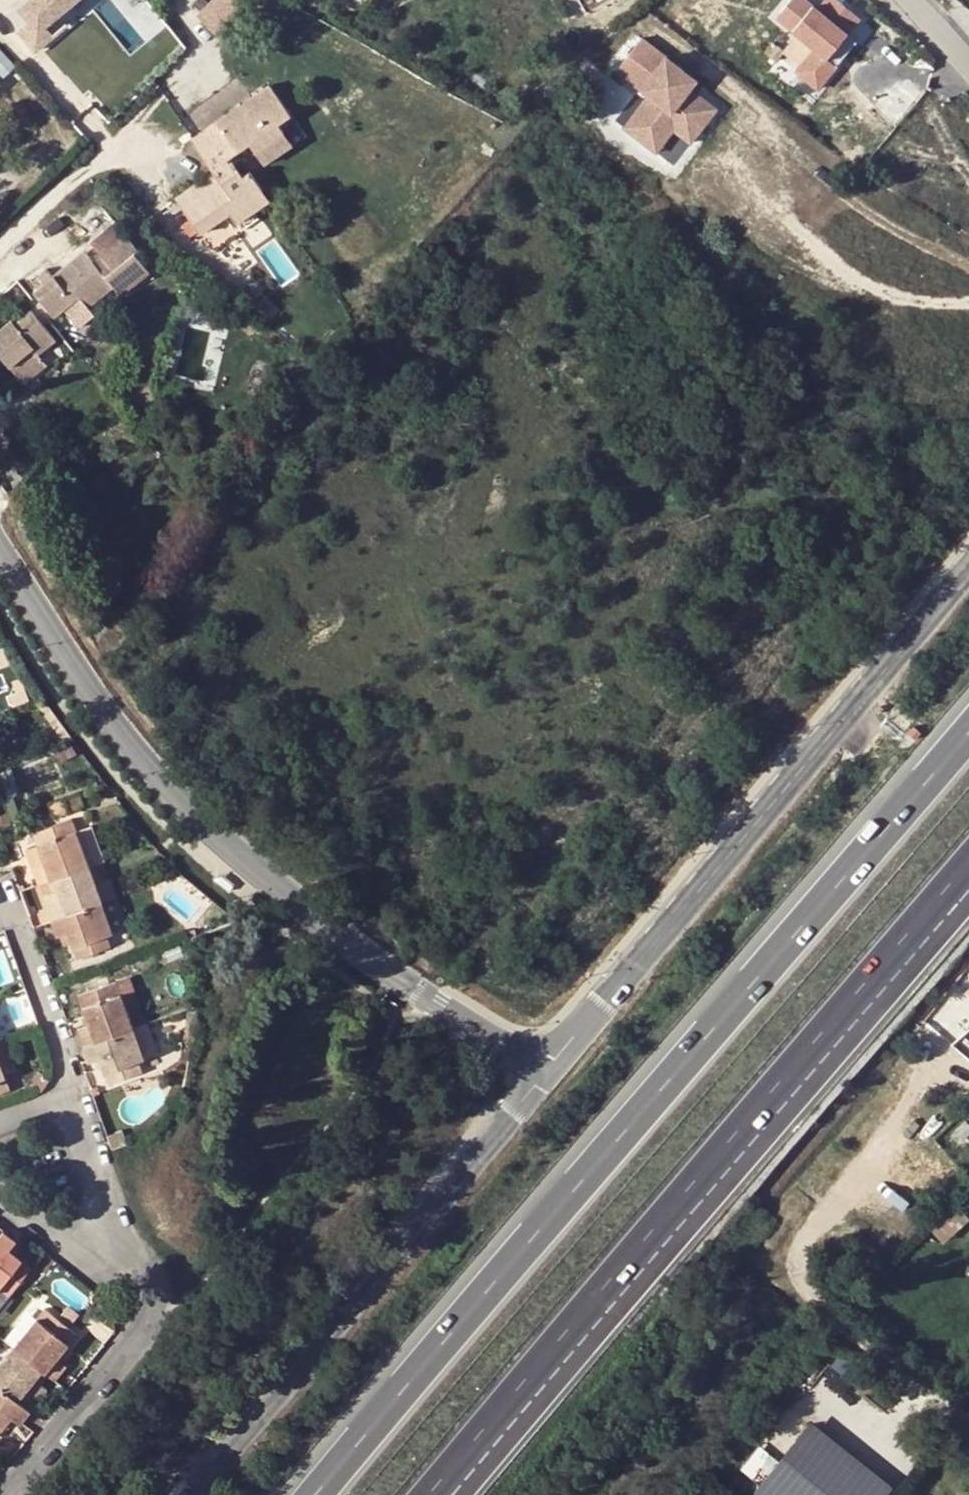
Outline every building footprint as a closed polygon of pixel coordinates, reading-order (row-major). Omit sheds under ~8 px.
[(24,15),(33,25),(18,38),(38,60),(58,42),(52,35),(92,0),(40,0),(24,15)] [(240,0),(212,0),(197,15),(214,32),(229,18),(244,4),(240,0)] [(834,0),(828,0),(818,13),(803,0),(793,0),(780,16),(796,29),(792,33),(821,57),(838,71),(824,88),(819,94),(841,112),(860,89),(850,81),(871,56),(884,41),(834,0)] [(777,20),(792,33),(796,29),(780,16),(777,20)] [(5,76),(18,61),(0,45),(0,71),(5,76)] [(871,56),(850,81),(860,89),(880,64),(871,56)] [(683,70),(666,57),(641,88),(649,94),(635,112),(667,137),(673,129),(690,142),(716,109),(689,88),(677,78),(683,70)] [(838,71),(821,57),(806,74),(824,88),(838,71)] [(695,80),(683,70),(677,78),(689,88),(695,80)] [(278,124),(290,116),(268,85),(249,98),(255,106),(243,114),(239,106),(192,139),(213,170),(219,180),(212,185),(210,181),(193,193),(189,187),(175,197),(200,232),(230,212),(262,190),(249,170),(242,175),(235,165),(231,167),(226,159),(249,143),(256,152),(283,133),(278,124)] [(255,106),(249,98),(239,106),(243,114),(255,106)] [(635,112),(624,125),(656,151),(667,137),(635,112)] [(295,124),(290,116),(278,124),(283,133),(295,124)] [(291,144),(283,133),(256,152),(264,164),(291,144)] [(219,180),(213,170),(189,187),(193,193),(210,181),(212,185),(219,180)] [(269,200),(262,190),(230,212),(237,221),(269,200)] [(100,254),(91,261),(104,276),(114,287),(121,296),(149,272),(134,255),(139,251),(114,221),(89,241),(100,254)] [(42,301),(54,317),(77,298),(87,309),(114,287),(104,276),(91,261),(84,251),(53,277),(43,284),(37,289),(34,292),(42,301)] [(37,277),(43,284),(53,277),(45,268),(36,275),(37,277)] [(31,282),(37,289),(43,284),(37,277),(31,282)] [(42,301),(36,305),(48,322),(54,317),(42,301)] [(48,322),(36,305),(32,309),(45,325),(48,322)] [(45,325),(32,309),(13,324),(10,319),(0,327),(0,354),(8,364),(30,346),(36,353),(37,352),(55,337),(45,325)] [(259,326),(244,314),(237,321),(253,334),(259,326)] [(30,346),(8,364),(22,380),(45,361),(37,352),(36,353),(30,346)] [(33,866),(39,883),(54,878),(57,877),(88,866),(71,819),(34,832),(38,845),(44,862),(33,866)] [(10,827),(2,829),(6,839),(24,832),(21,823),(10,827)] [(27,848),(33,866),(44,862),(38,845),(27,848)] [(42,895),(52,919),(102,902),(96,887),(88,866),(57,877),(54,878),(57,889),(42,895)] [(215,879),(229,890),(235,884),(222,872),(215,879)] [(94,882),(102,902),(115,897),(108,877),(94,882)] [(102,902),(113,932),(127,927),(115,897),(102,902)] [(102,902),(52,919),(57,934),(68,931),(72,941),(78,957),(110,946),(106,935),(113,932),(102,902)] [(68,931),(57,934),(61,945),(72,941),(68,931)] [(115,981),(132,1028),(146,1023),(128,976),(115,981)] [(78,1030),(84,1046),(132,1028),(115,981),(79,994),(90,1024),(78,1030)] [(951,1007),(941,1019),(961,1036),(968,1027),(968,1022),(951,1007)] [(132,1028),(144,1059),(157,1055),(146,1023),(132,1028)] [(132,1028),(84,1046),(90,1060),(100,1057),(109,1084),(142,1071),(138,1061),(144,1059),(132,1028)] [(4,1077),(17,1072),(4,1037),(0,1039),(0,1065),(4,1077)] [(0,1065),(0,1092),(9,1089),(4,1077),(0,1065)] [(45,1079),(36,1073),(28,1086),(37,1092),(45,1079)] [(967,1122),(956,1133),(963,1140),(968,1134),(968,1124),(967,1122)] [(124,1129),(109,1135),(114,1149),(129,1144),(124,1129)] [(3,1230),(0,1234),(0,1286),(10,1294),(32,1266),(10,1249),(16,1240),(3,1230)] [(10,1294),(0,1286),(0,1307),(10,1294)] [(79,1314),(68,1305),(60,1313),(71,1323),(79,1314)] [(45,1308),(14,1346),(34,1362),(42,1369),(50,1376),(54,1380),(66,1366),(63,1364),(57,1358),(63,1350),(77,1334),(45,1308)] [(0,1363),(0,1383),(30,1409),(46,1390),(42,1386),(35,1379),(42,1369),(34,1362),(14,1346),(0,1363)] [(63,1350),(57,1358),(63,1364),(70,1356),(63,1350)] [(42,1369),(35,1379),(42,1386),(50,1376),(42,1369)] [(0,1383),(0,1430),(13,1415),(20,1421),(30,1409),(0,1383)] [(810,1427),(763,1486),(774,1494),(885,1494),(889,1489),(810,1427)]
